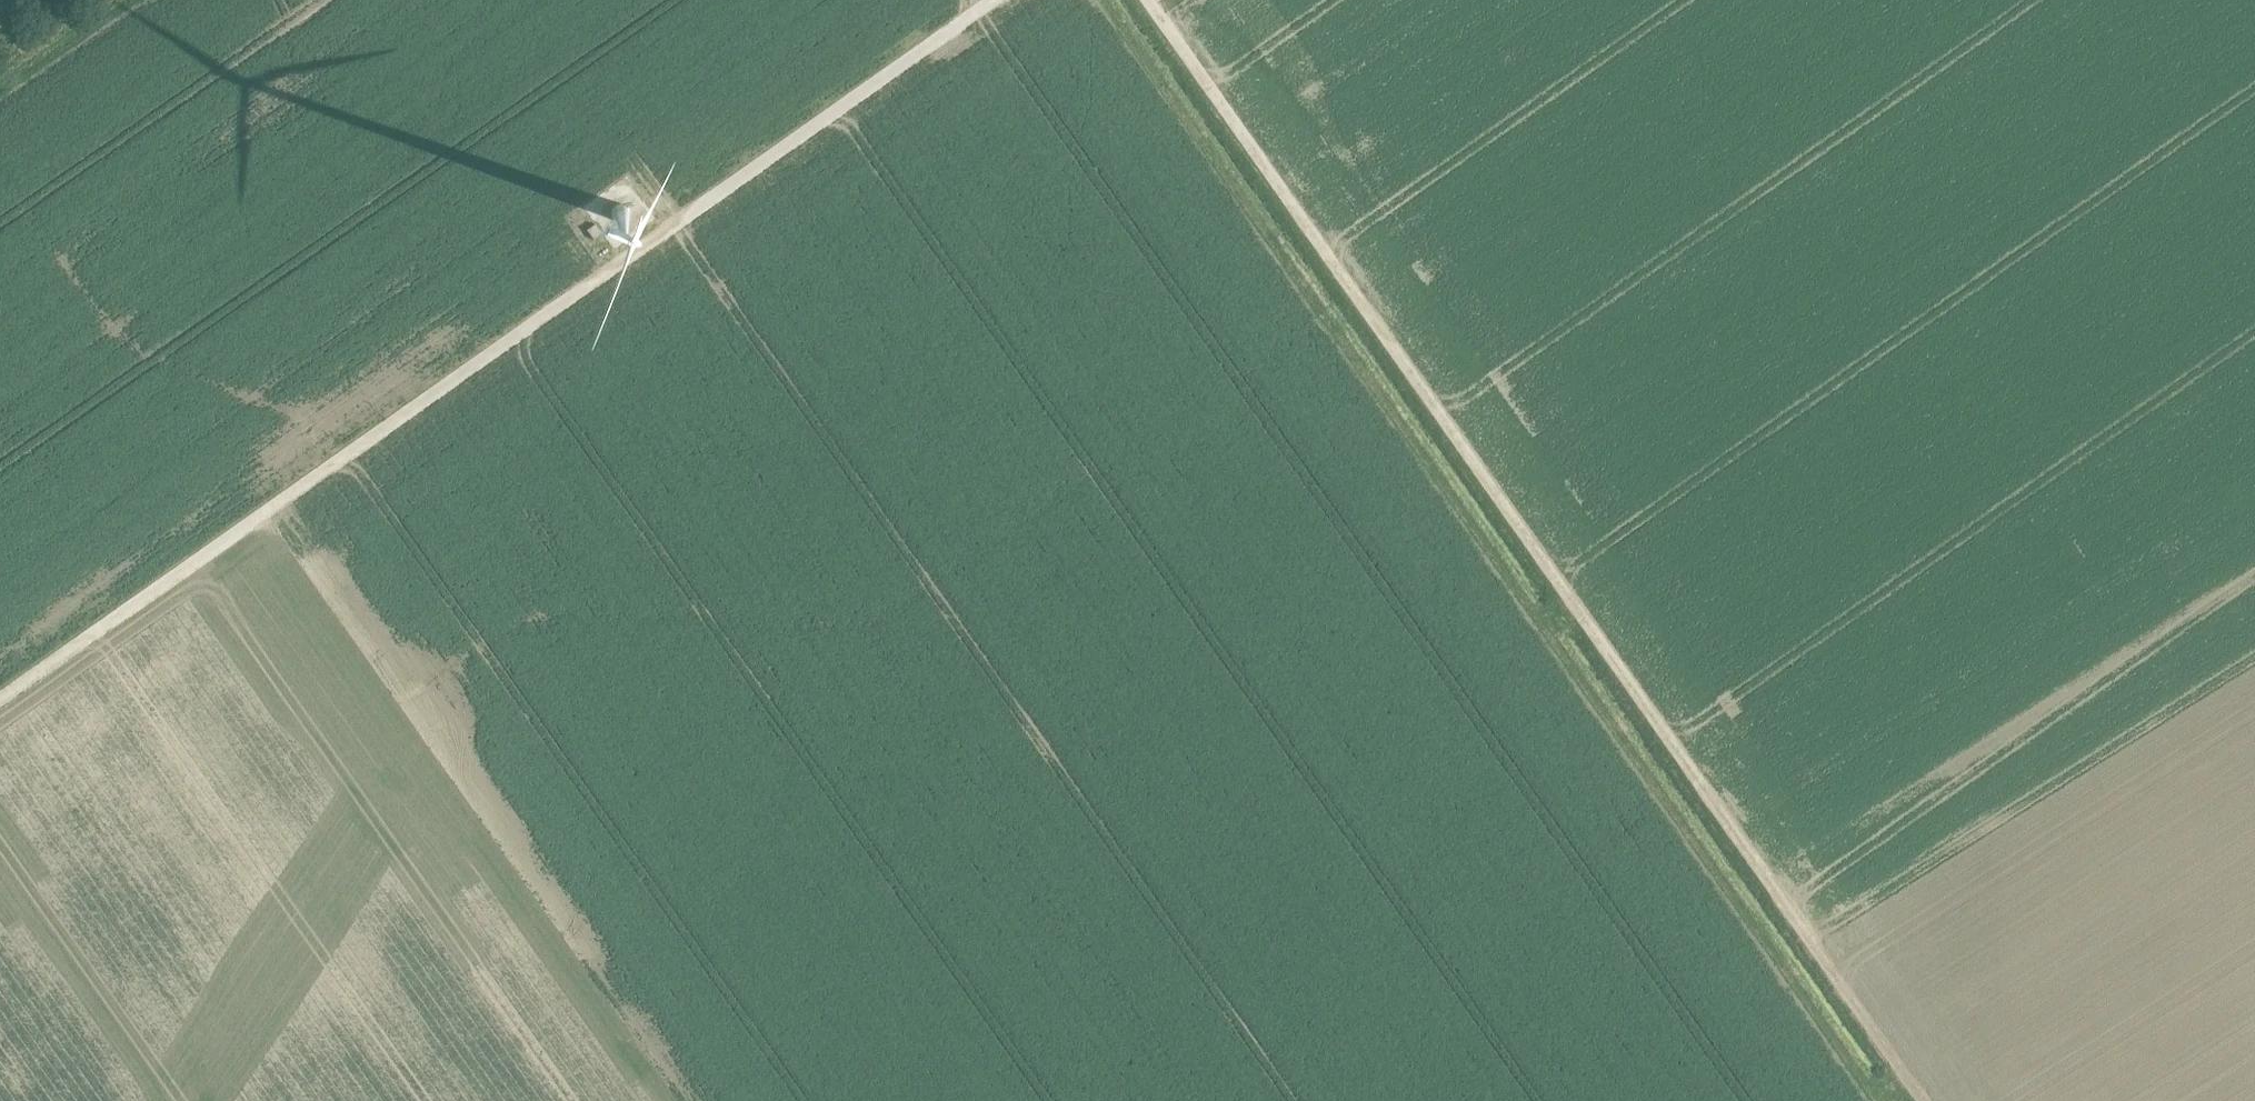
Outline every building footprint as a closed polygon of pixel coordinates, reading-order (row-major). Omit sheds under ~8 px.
[(605,221),(627,220),(627,207),(605,207),(605,221)]
